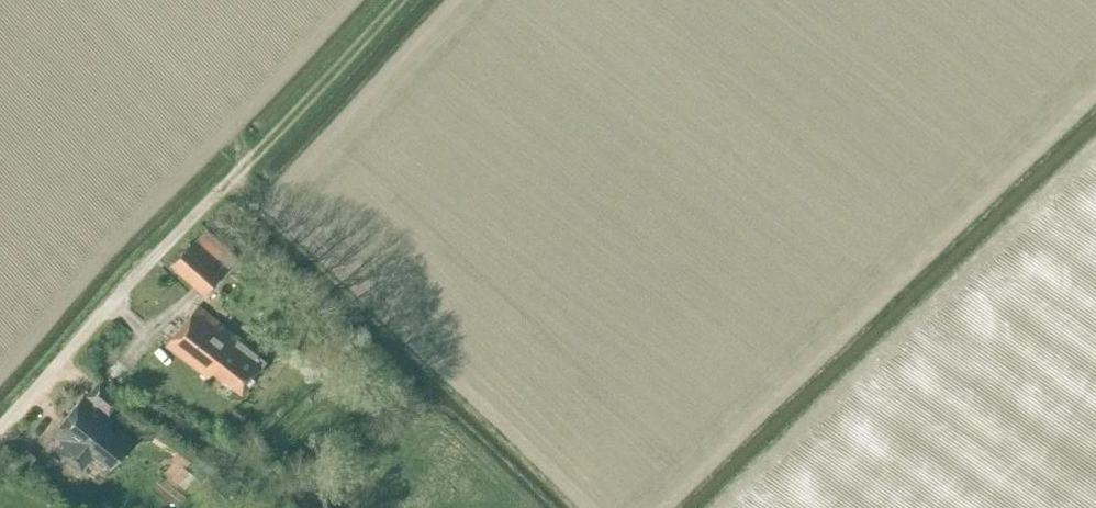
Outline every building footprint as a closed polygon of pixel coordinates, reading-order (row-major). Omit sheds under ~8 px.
[(205,229),(192,243),(171,264),(202,294),(236,258),(205,229)] [(213,372),(241,395),(264,364),(238,342),(239,340),(198,306),(166,345),(208,378),(213,372)] [(53,434),(60,439),(53,447),(82,470),(94,455),(111,468),(129,446),(107,428),(113,420),(107,415),(120,399),(99,381),(87,396),(89,398),(88,399),(83,396),(53,434)] [(139,441),(153,439),(157,432),(138,435),(139,441)]
